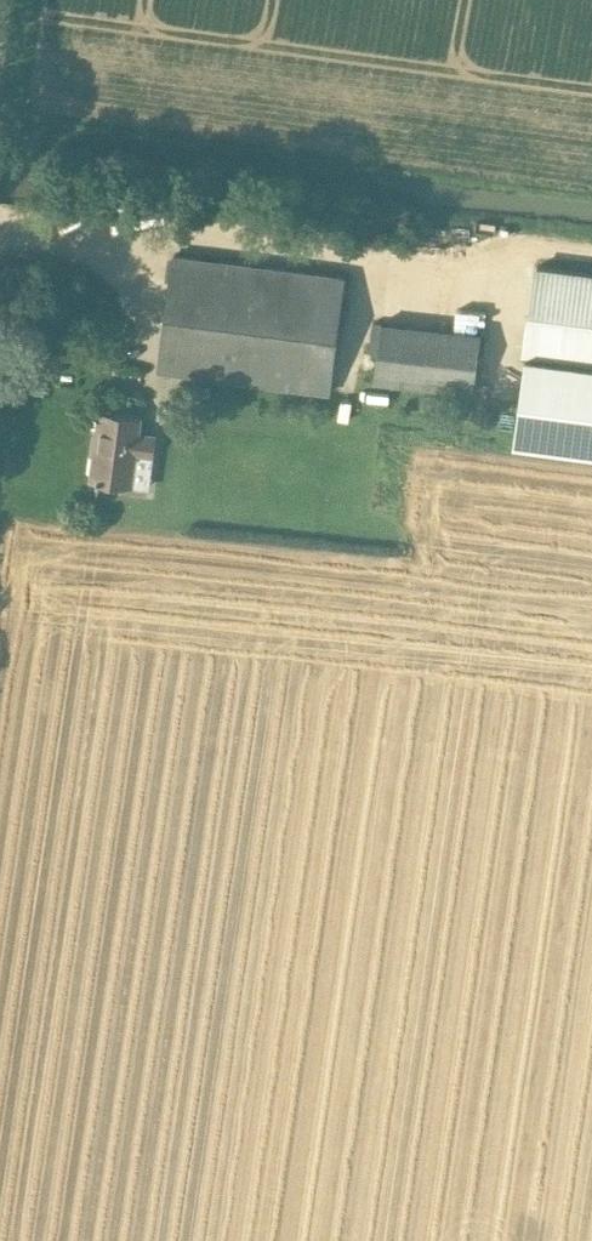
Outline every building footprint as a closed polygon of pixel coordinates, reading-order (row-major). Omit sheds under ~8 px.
[(341,258),(197,237),(175,391),(510,439),(520,366),(330,339),(341,258)] [(533,263),(522,353),(591,362),(591,271),(533,263)] [(591,449),(591,362),(522,353),(520,366),(510,439),(591,449)] [(99,411),(90,478),(132,484),(136,455),(152,457),(155,434),(139,432),(141,416),(99,411)]
